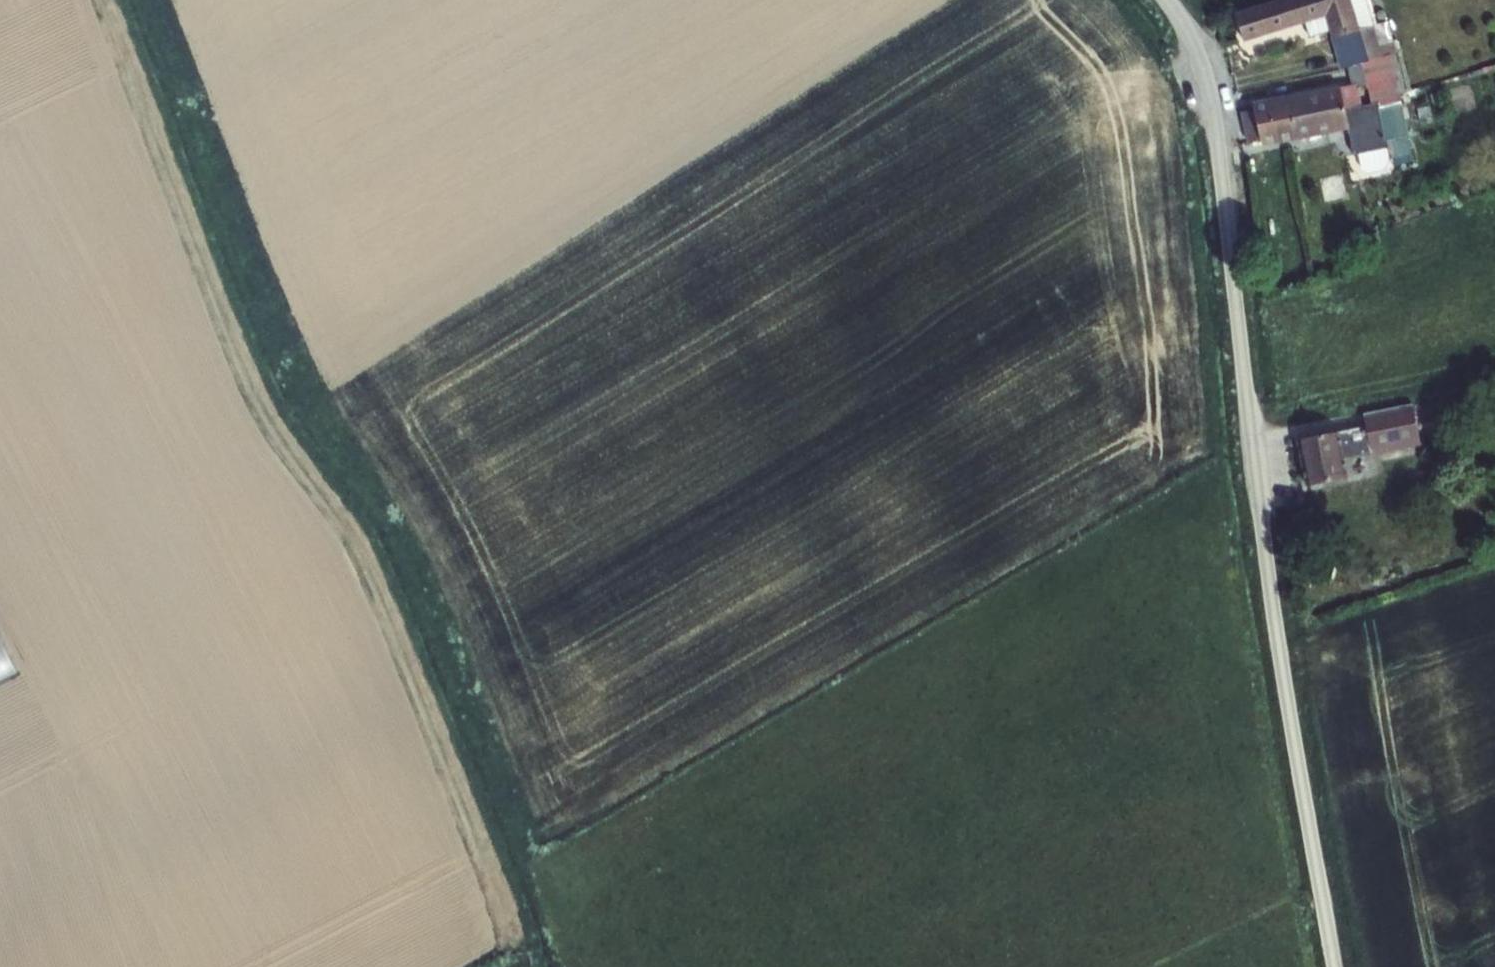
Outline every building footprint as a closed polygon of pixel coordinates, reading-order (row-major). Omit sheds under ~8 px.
[(1236,17),(1243,41),(1326,15),(1342,71),(1361,65),(1383,58),(1374,27),(1357,31),(1348,0),(1290,0),(1236,17)] [(1390,56),(1383,58),(1361,65),(1368,86),(1397,77),(1390,56)] [(1254,111),(1242,113),(1249,144),(1286,138),(1287,142),(1348,129),(1354,157),(1359,155),(1362,169),(1367,173),(1384,169),(1387,163),(1384,150),(1389,149),(1388,142),(1408,138),(1400,104),(1379,109),(1379,105),(1362,109),(1356,85),(1253,107),(1254,111)] [(1303,439),(1298,441),(1307,487),(1347,479),(1343,460),(1420,444),(1412,404),(1363,414),(1366,428),(1303,441),(1303,439)] [(17,675),(0,639),(0,683),(17,675)]
